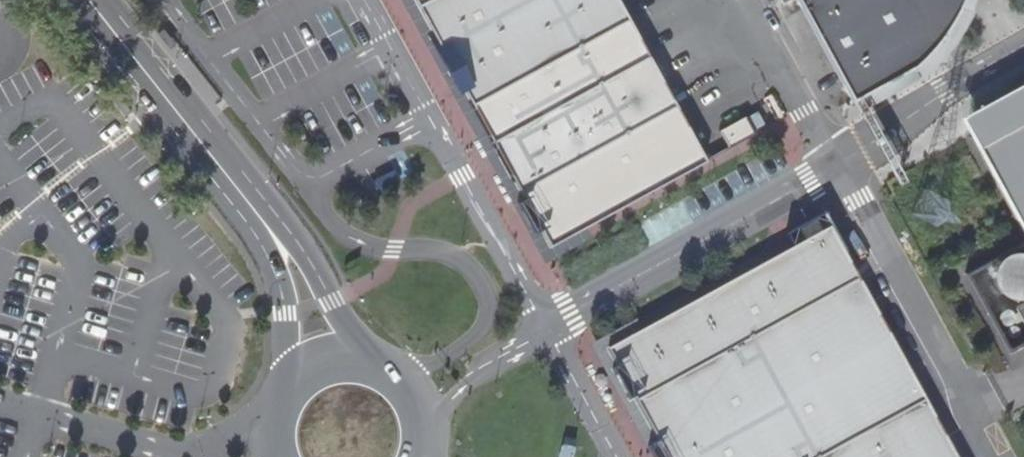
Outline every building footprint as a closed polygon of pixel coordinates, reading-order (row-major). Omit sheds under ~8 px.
[(700,166),(609,0),(407,0),(424,31),(459,96),(498,167),(499,170),(533,232),(543,252),(700,166)] [(848,103),(911,68),(938,46),(965,0),(791,0),(848,103)] [(970,136),(1023,106),(1023,82),(959,117),(970,136)] [(970,136),(1023,235),(1023,106),(970,136)] [(749,140),(739,123),(713,137),(722,154),(749,140)] [(807,243),(824,234),(819,224),(802,233),(807,243)] [(831,231),(824,234),(807,243),(608,353),(617,370),(665,456),(955,456),(831,231)] [(966,274),(1009,352),(1023,344),(1023,242),(966,274)]
